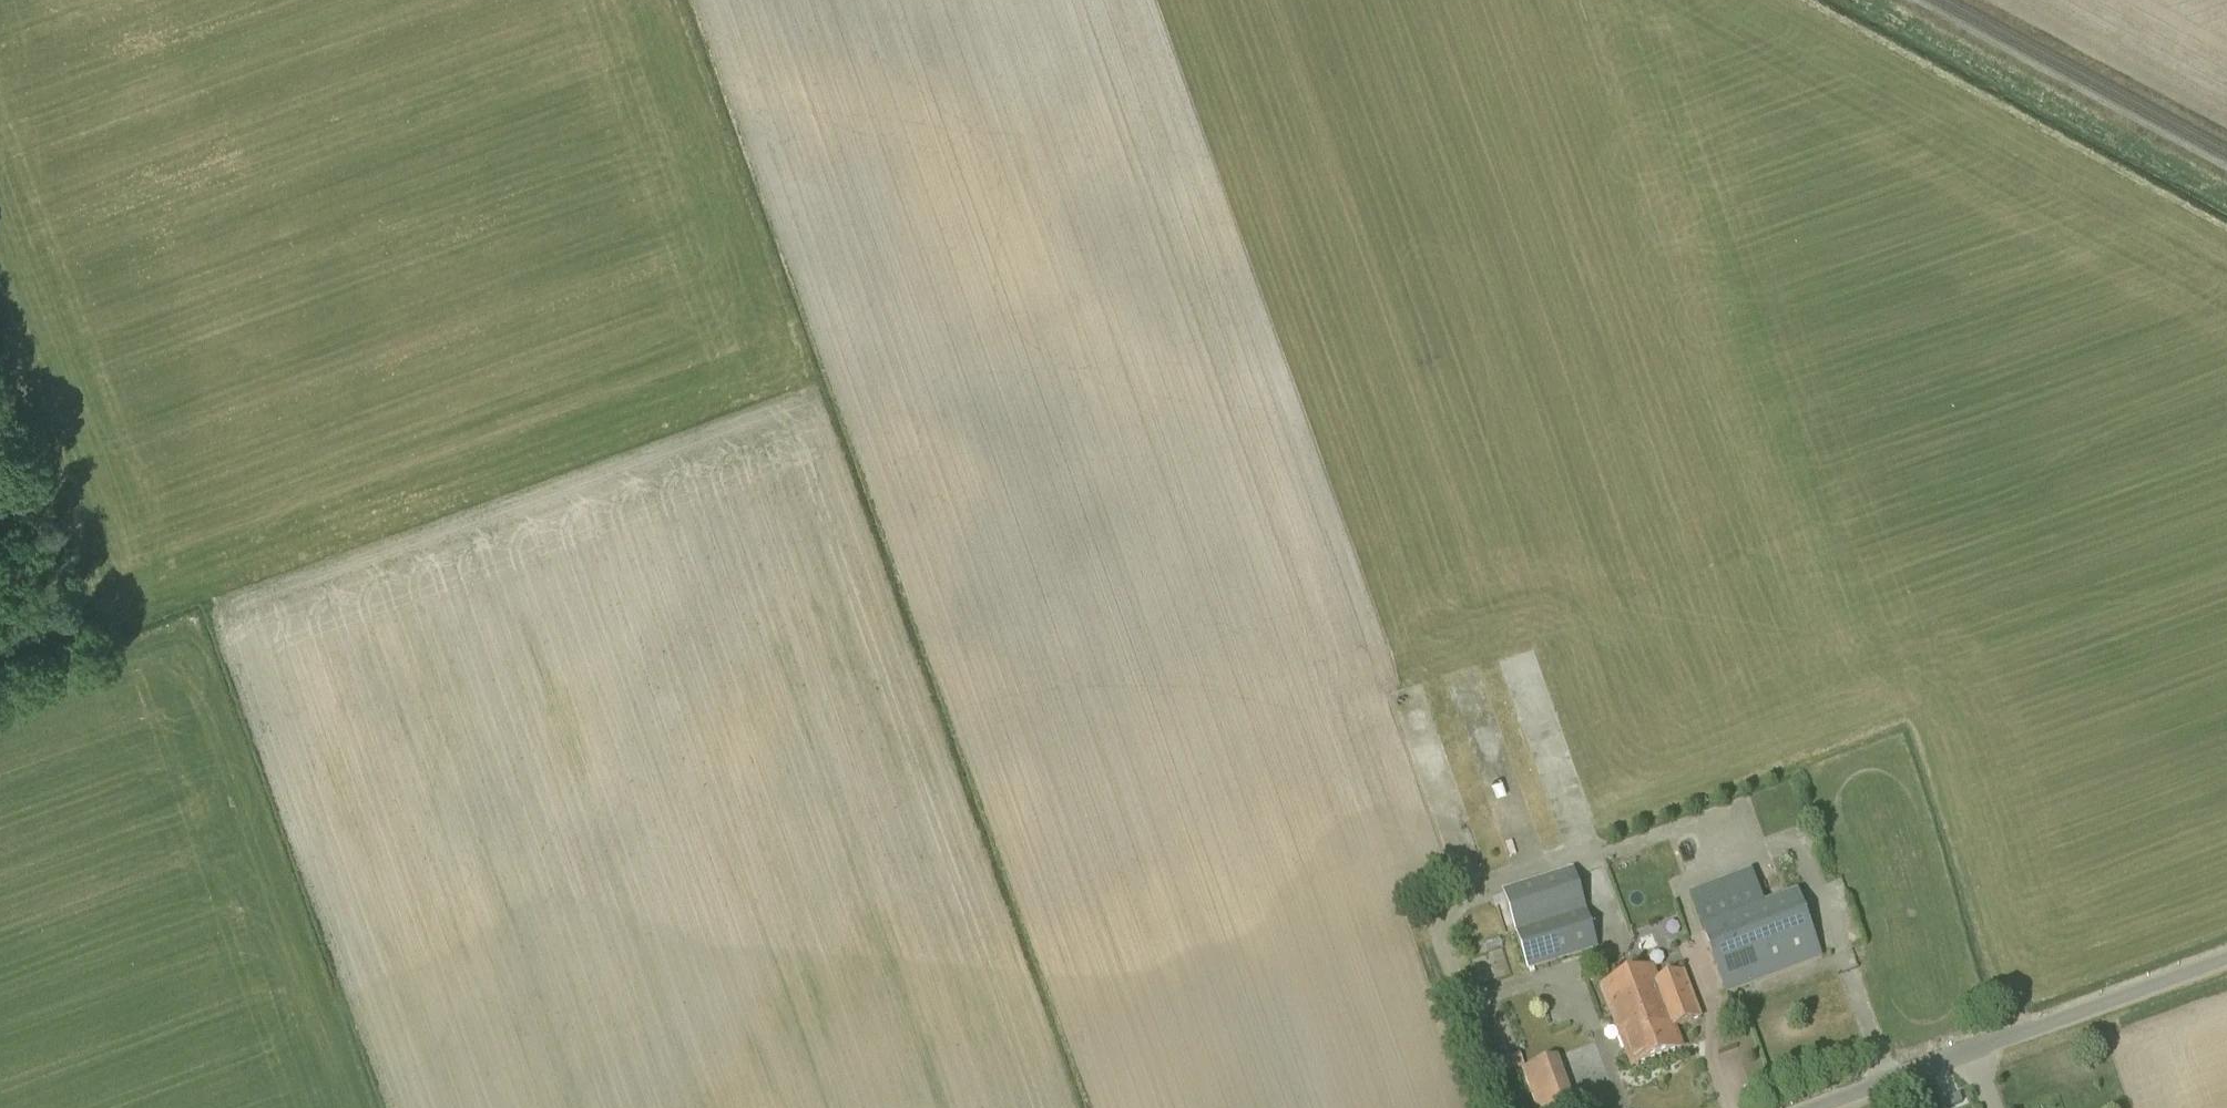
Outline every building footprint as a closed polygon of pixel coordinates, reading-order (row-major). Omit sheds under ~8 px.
[(1528,971),(1598,949),(1574,868),(1502,891),(1528,971)] [(1686,939),(1751,914),(1743,893),(1736,877),(1672,901),(1686,939)] [(1674,1008),(1681,1025),(1699,1018),(1681,973),(1654,983),(1649,969),(1602,987),(1612,1016),(1637,1007),(1642,1020),(1674,1008)] [(1671,1029),(1681,1025),(1674,1008),(1642,1020),(1637,1007),(1612,1016),(1632,1068),(1679,1050),(1671,1029)] [(1558,1094),(1533,1104),(1534,1107),(1563,1107),(1558,1094)]
